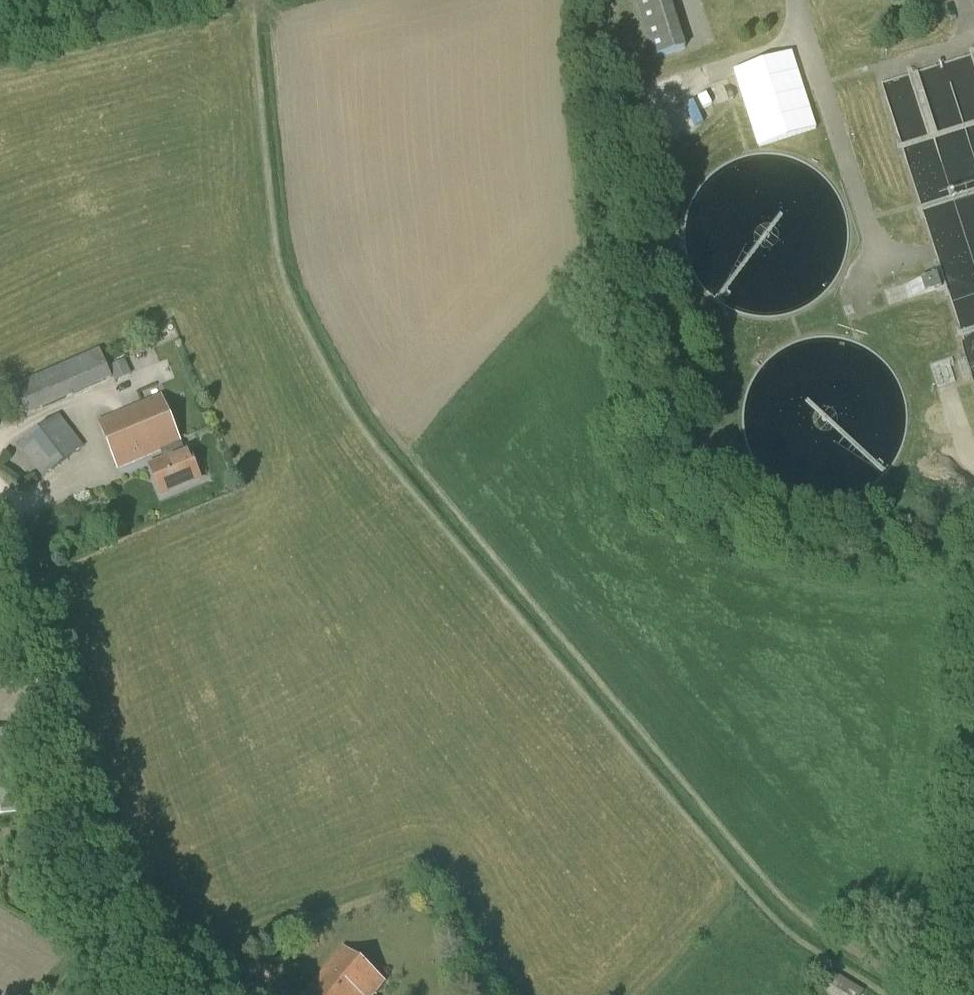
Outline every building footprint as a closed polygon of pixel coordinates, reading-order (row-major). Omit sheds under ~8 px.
[(654,59),(686,49),(671,0),(636,0),(654,59)] [(938,293),(933,279),(917,284),(922,299),(938,293)] [(14,387),(28,415),(112,380),(100,351),(14,387)] [(118,469),(166,450),(180,444),(161,398),(99,424),(118,469)] [(18,446),(43,478),(83,447),(58,416),(18,446)] [(180,444),(166,450),(169,459),(151,467),(163,495),(199,479),(188,451),(184,453),(180,444)] [(0,732),(0,820),(34,812),(14,729),(0,732)] [(385,983),(343,948),(303,994),(375,994),(385,983)] [(830,994),(862,994),(864,991),(835,974),(824,991),(830,994)] [(258,984),(233,994),(263,994),(258,984)]
